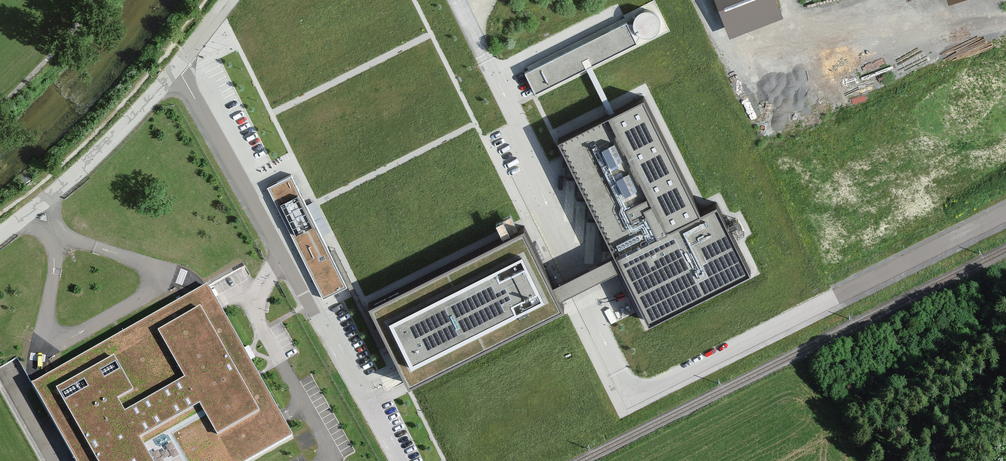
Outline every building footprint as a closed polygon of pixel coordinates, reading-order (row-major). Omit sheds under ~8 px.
[(729,36),(783,16),(777,0),(716,0),(729,36)] [(640,9),(635,15),(633,22),(635,29),(642,34),(649,35),(656,31),(660,25),(659,17),(655,11),(648,8),(640,9)] [(627,21),(525,72),(535,93),(637,41),(627,21)] [(687,209),(633,99),(553,139),(641,318),(740,270),(706,200),(687,209)] [(291,179),(270,190),(326,298),(347,287),(291,179)] [(410,390),(562,315),(522,235),(370,310),(410,390)] [(296,435),(209,283),(32,384),(76,460),(250,460),(296,435)]
